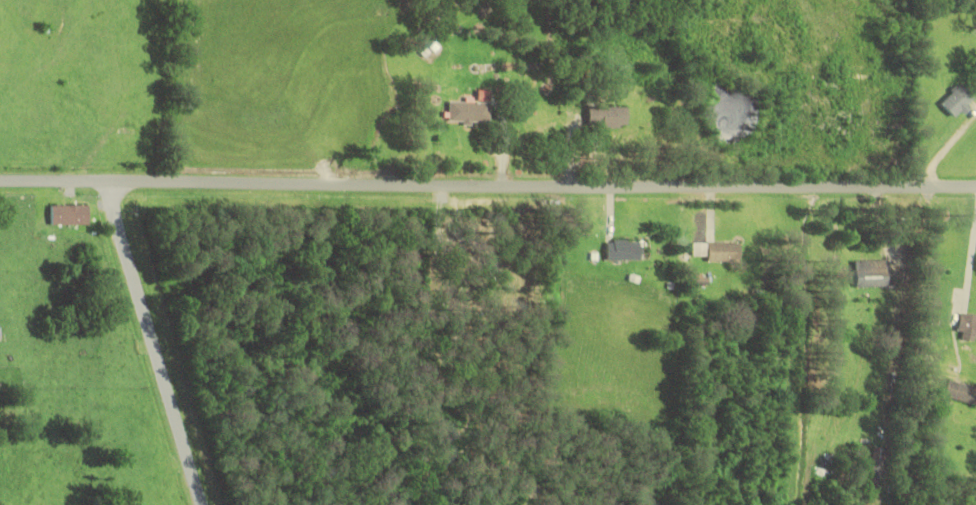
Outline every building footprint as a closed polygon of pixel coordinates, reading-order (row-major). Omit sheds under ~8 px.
[(953,121),(974,103),(961,87),(939,105),(953,121)] [(448,104),(447,124),(486,125),(487,105),(448,104)] [(624,131),(624,109),(583,109),(583,131),(624,131)] [(88,228),(88,209),(49,208),(49,227),(88,228)] [(638,244),(605,244),(605,263),(638,263),(638,244)] [(737,245),(707,245),(707,264),(737,264),(737,245)] [(887,291),(887,263),(854,263),(854,291),(887,291)] [(961,316),(956,340),(975,344),(975,338),(975,319),(961,316)] [(975,408),(975,391),(947,383),(943,399),(975,409),(975,408)]
